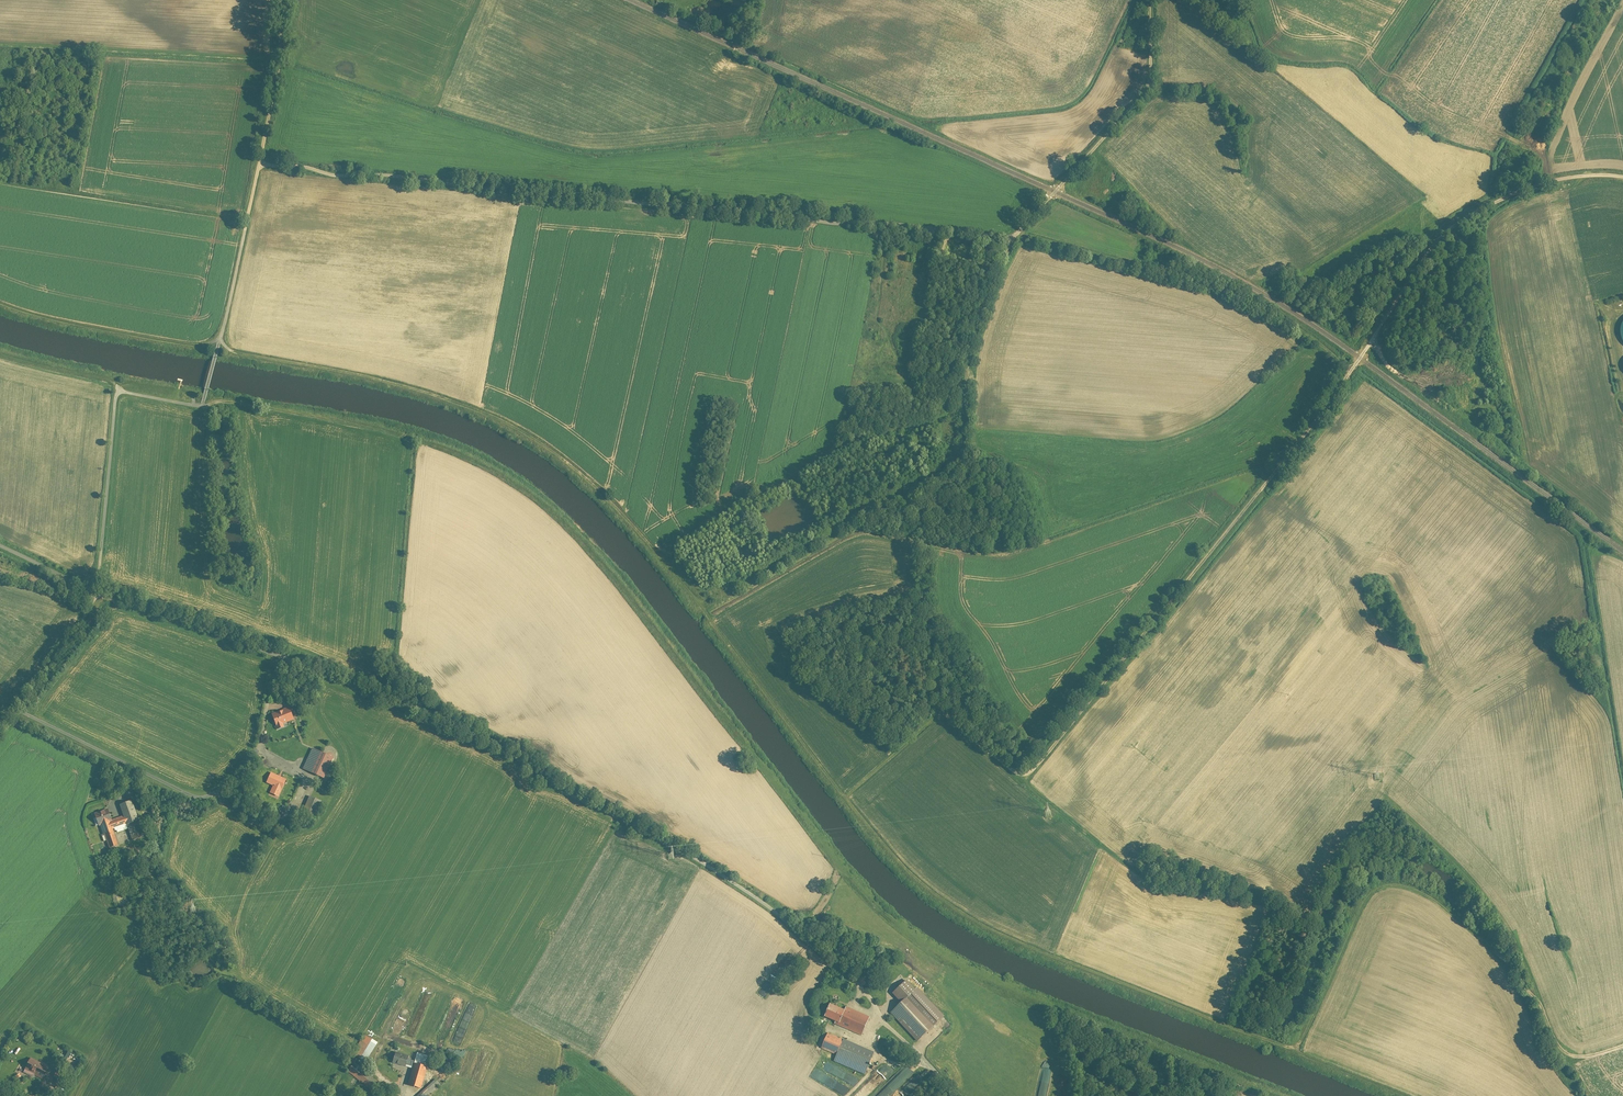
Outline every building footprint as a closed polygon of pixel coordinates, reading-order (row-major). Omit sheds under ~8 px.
[(284,729),(283,724),(294,721),(291,711),(273,716),(275,726),(277,726),(278,730),(284,729)] [(311,749),(302,770),(323,779),(332,758),(311,749)] [(287,775),(286,778),(273,772),(269,781),(282,787),(278,793),(294,801),(303,782),(287,775)] [(272,795),(268,804),(285,812),(289,803),(272,795)] [(309,798),(300,819),(313,825),(322,805),(309,798)] [(101,827),(109,850),(118,846),(114,835),(128,830),(129,834),(141,830),(131,802),(120,806),(124,817),(112,822),(108,812),(95,817),(99,828),(101,827)] [(139,859),(142,870),(151,867),(148,856),(139,859)] [(862,976),(858,982),(865,988),(870,982),(862,976)] [(909,978),(894,992),(904,1002),(891,1014),(918,1042),(945,1015),(909,978)] [(831,1005),(825,1019),(861,1035),(868,1020),(831,1005)] [(353,1055),(366,1063),(378,1044),(365,1036),(353,1055)] [(836,1056),(833,1063),(864,1076),(874,1053),(843,1040),(842,1043),(827,1037),(822,1050),(836,1056)] [(396,1049),(391,1064),(405,1068),(406,1067),(412,1069),(407,1085),(421,1090),(431,1058),(417,1054),(414,1062),(408,1060),(410,1053),(396,1049)] [(30,1060),(24,1072),(43,1081),(49,1069),(30,1060)] [(356,1063),(348,1073),(372,1092),(380,1082),(356,1063)] [(418,1095),(432,1095),(441,1088),(435,1081),(418,1095)]
